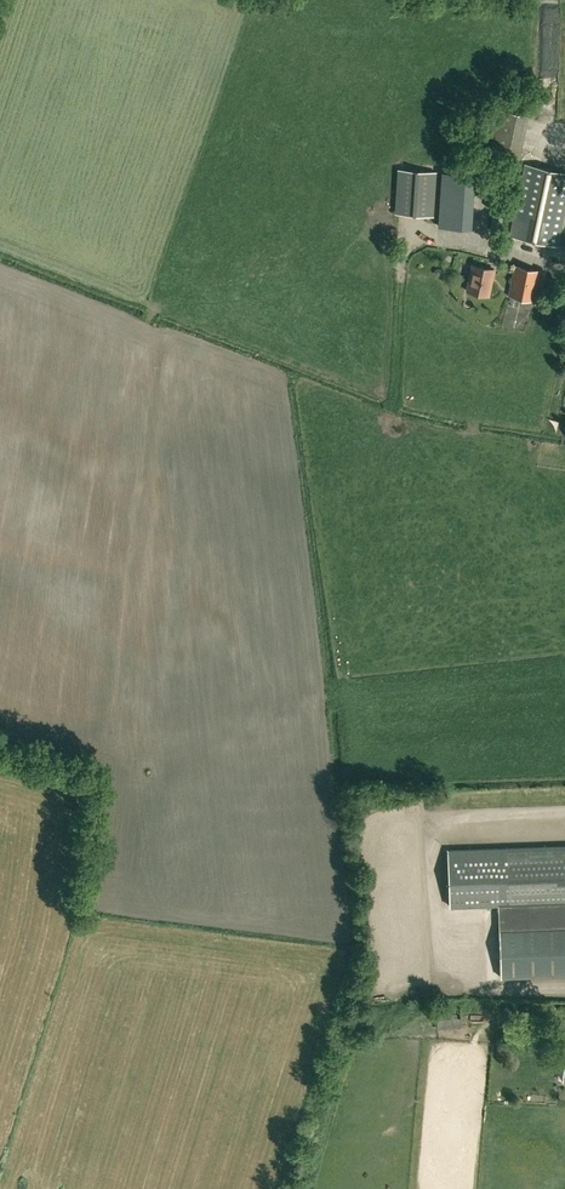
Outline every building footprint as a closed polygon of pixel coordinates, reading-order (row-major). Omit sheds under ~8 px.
[(558,246),(564,214),(564,172),(525,164),(510,236),(558,246)] [(400,168),(397,212),(433,215),(436,171),(400,168)] [(476,174),(442,171),(438,226),(472,230),(476,174)] [(493,214),(490,229),(501,231),(503,216),(493,214)] [(473,264),(467,291),(489,295),(494,269),(473,264)] [(534,301),(540,270),(516,265),(509,296),(534,301)] [(447,850),(449,907),(499,905),(502,977),(564,975),(564,846),(447,850)]
